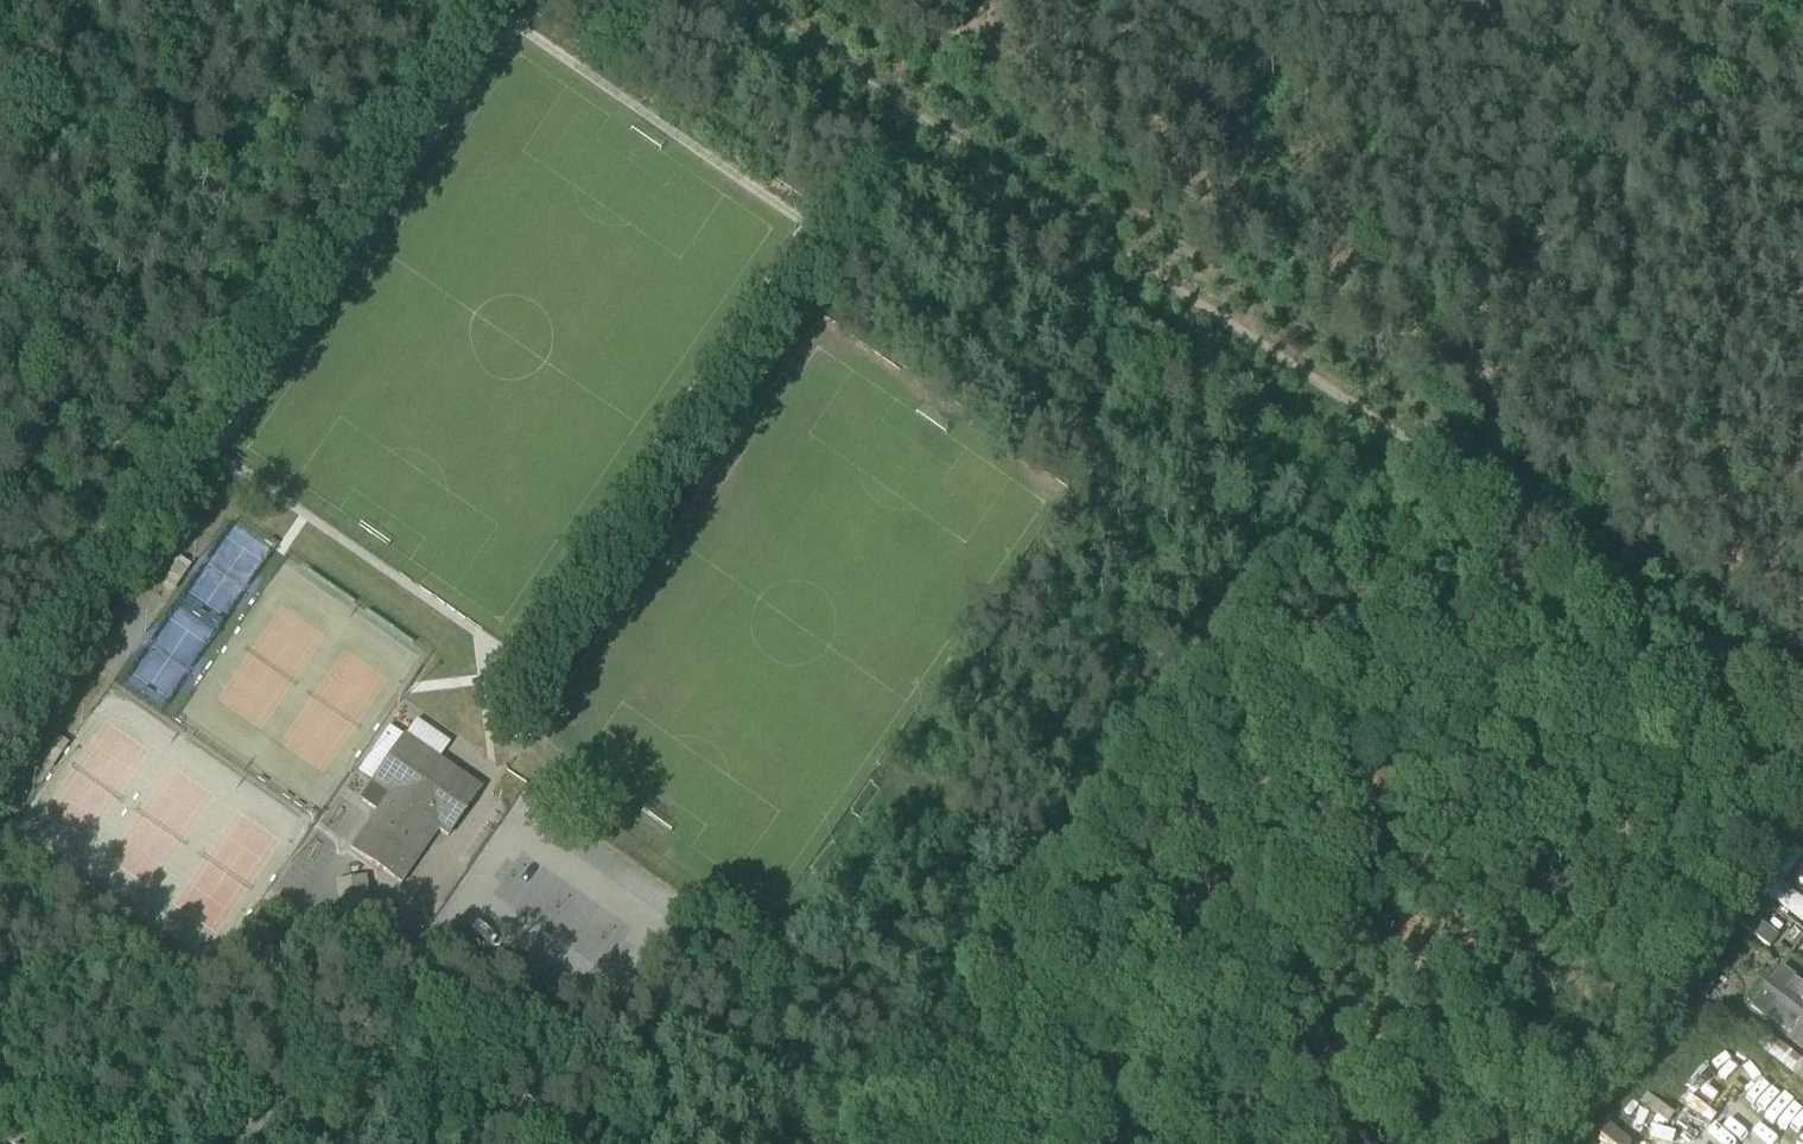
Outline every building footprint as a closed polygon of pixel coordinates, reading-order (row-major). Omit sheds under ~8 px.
[(479,788),(473,784),(417,746),(420,742),(408,733),(405,738),(402,736),(358,801),(374,812),(349,849),(400,884),(436,830),(446,837),(479,788)] [(1737,923),(1770,949),(1779,938),(1768,929),(1759,922),(1745,911),(1737,923)] [(1765,914),(1759,922),(1768,929),(1774,921),(1765,914)] [(1748,1009),(1780,1033),(1802,1003),(1802,986),(1779,968),(1748,1009)] [(1780,1033),(1802,1051),(1802,1003),(1780,1033)]
